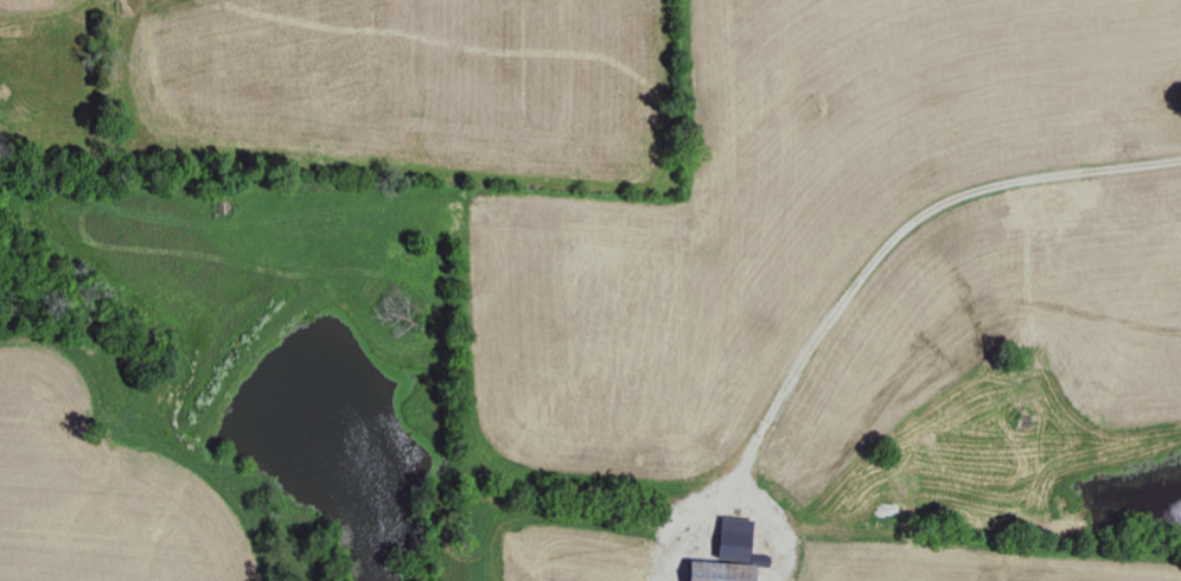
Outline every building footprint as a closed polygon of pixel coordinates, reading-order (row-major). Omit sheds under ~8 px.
[(718,561),(750,564),(755,521),(723,518),(718,561)] [(757,566),(692,563),(691,580),(756,580),(757,566)]
